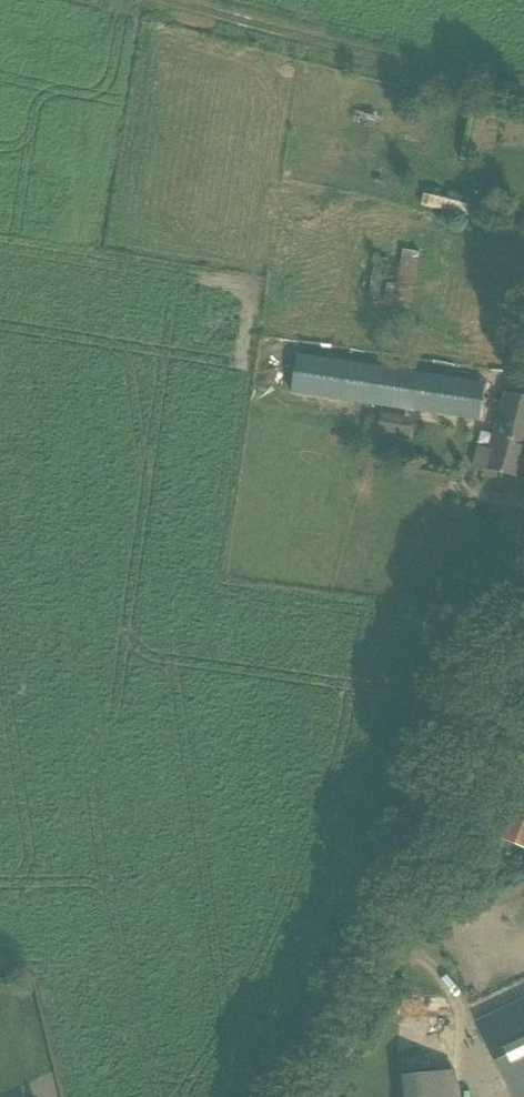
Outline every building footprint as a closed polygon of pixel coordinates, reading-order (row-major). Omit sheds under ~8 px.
[(466,211),(467,190),(426,188),(425,209),(466,211)] [(400,284),(418,285),(419,251),(402,250),(400,284)] [(292,393),(480,422),(486,384),(298,354),(292,393)] [(520,478),(523,463),(523,398),(507,394),(492,446),(480,443),(474,466),(520,478)] [(378,433),(411,437),(414,418),(381,414),(378,433)] [(516,804),(503,839),(523,847),(523,807),(516,804)] [(513,1096),(523,1096),(523,998),(476,1022),(513,1096)] [(400,1096),(457,1096),(454,1071),(398,1079),(400,1096)]
